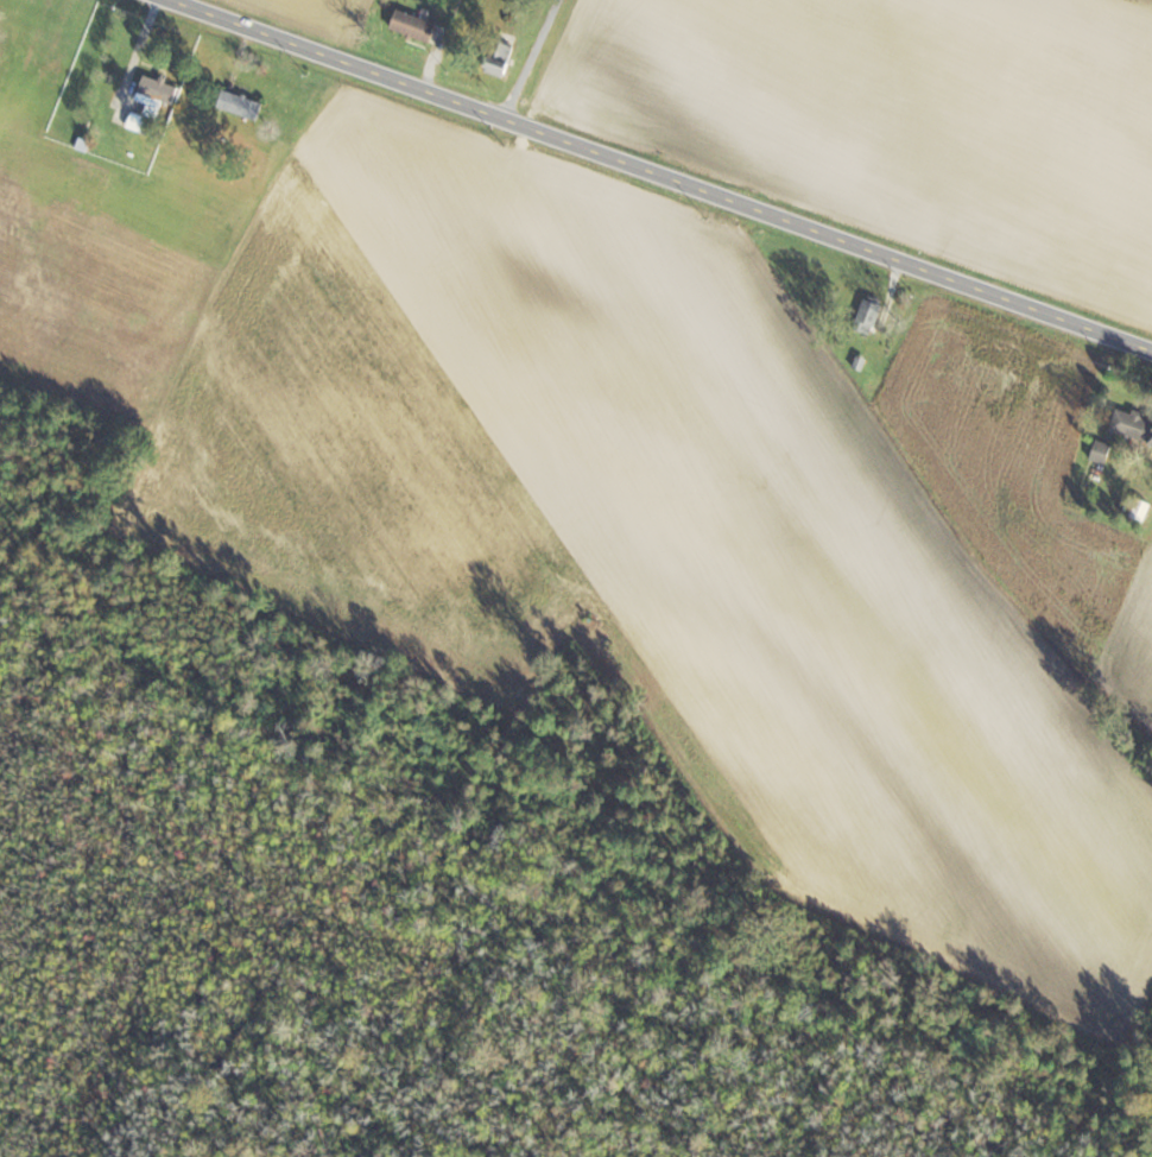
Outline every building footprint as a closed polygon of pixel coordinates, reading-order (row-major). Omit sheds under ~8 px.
[(436,43),(444,22),(404,7),(397,27),(436,43)] [(524,49),(508,35),(485,61),(501,75),(524,49)] [(179,105),(185,85),(147,73),(139,99),(165,107),(167,102),(179,105)] [(270,102),(230,88),(224,106),(264,120),(270,102)] [(886,297),(865,297),(864,324),(885,326),(886,297)] [(1151,440),(1151,415),(1124,406),(1116,430),(1151,440)]
